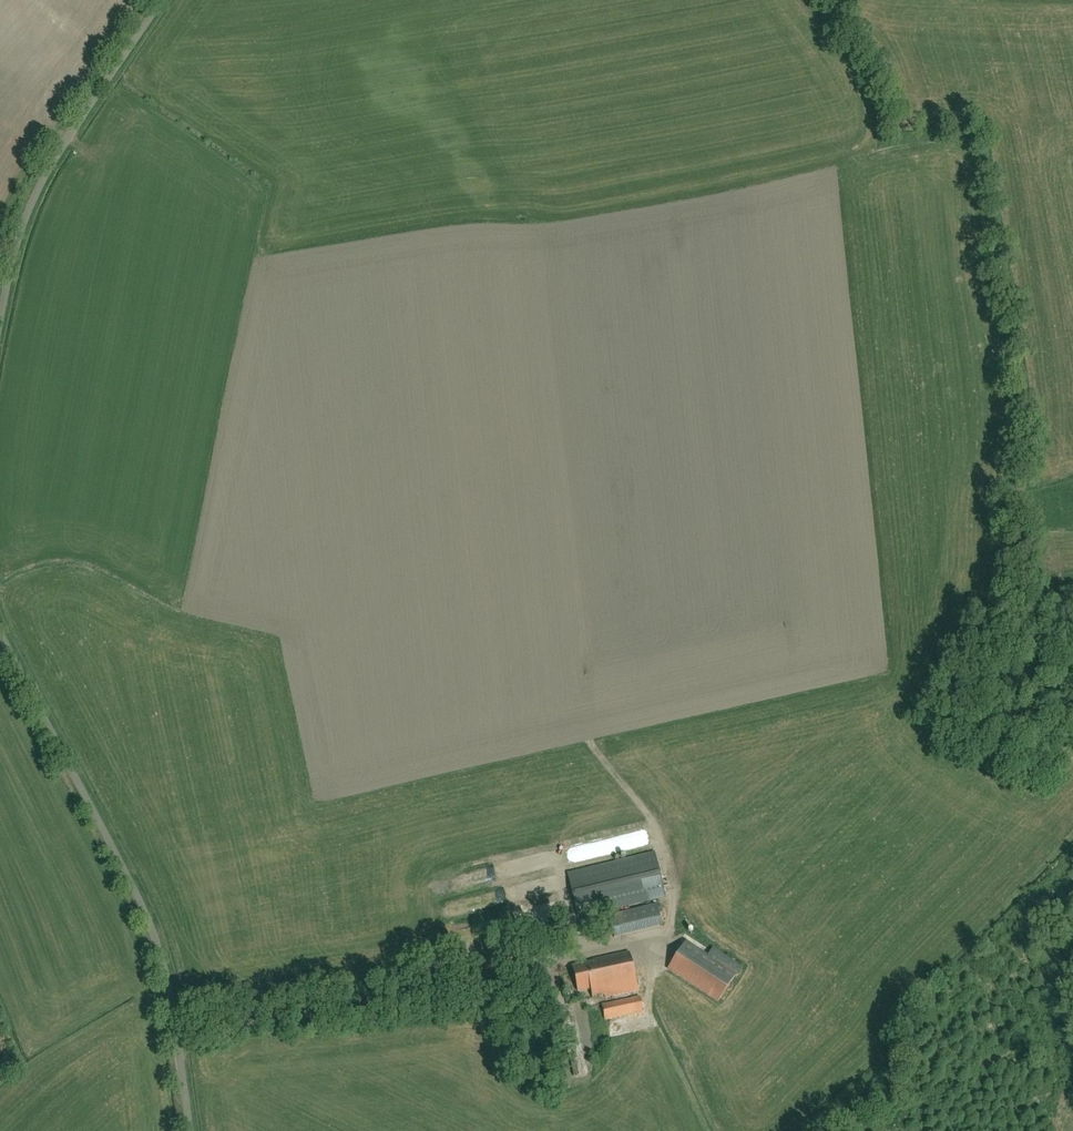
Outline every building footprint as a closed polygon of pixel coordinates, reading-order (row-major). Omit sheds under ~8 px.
[(633,827),(633,834),(637,834),(637,842),(642,841),(641,826),(633,827)] [(578,918),(665,897),(654,853),(568,873),(578,918)] [(535,904),(535,911),(546,911),(546,913),(558,913),(558,893),(542,893),(542,896),(528,896),(528,904),(535,904)] [(662,928),(657,904),(608,915),(614,939),(662,928)] [(713,949),(707,957),(685,942),(668,970),(718,1003),(736,975),(741,967),(713,949)] [(638,992),(629,953),(598,959),(599,961),(572,967),(578,993),(591,990),(592,999),(605,996),(605,999),(638,992)] [(601,1005),(605,1021),(643,1013),(639,997),(601,1005)]
